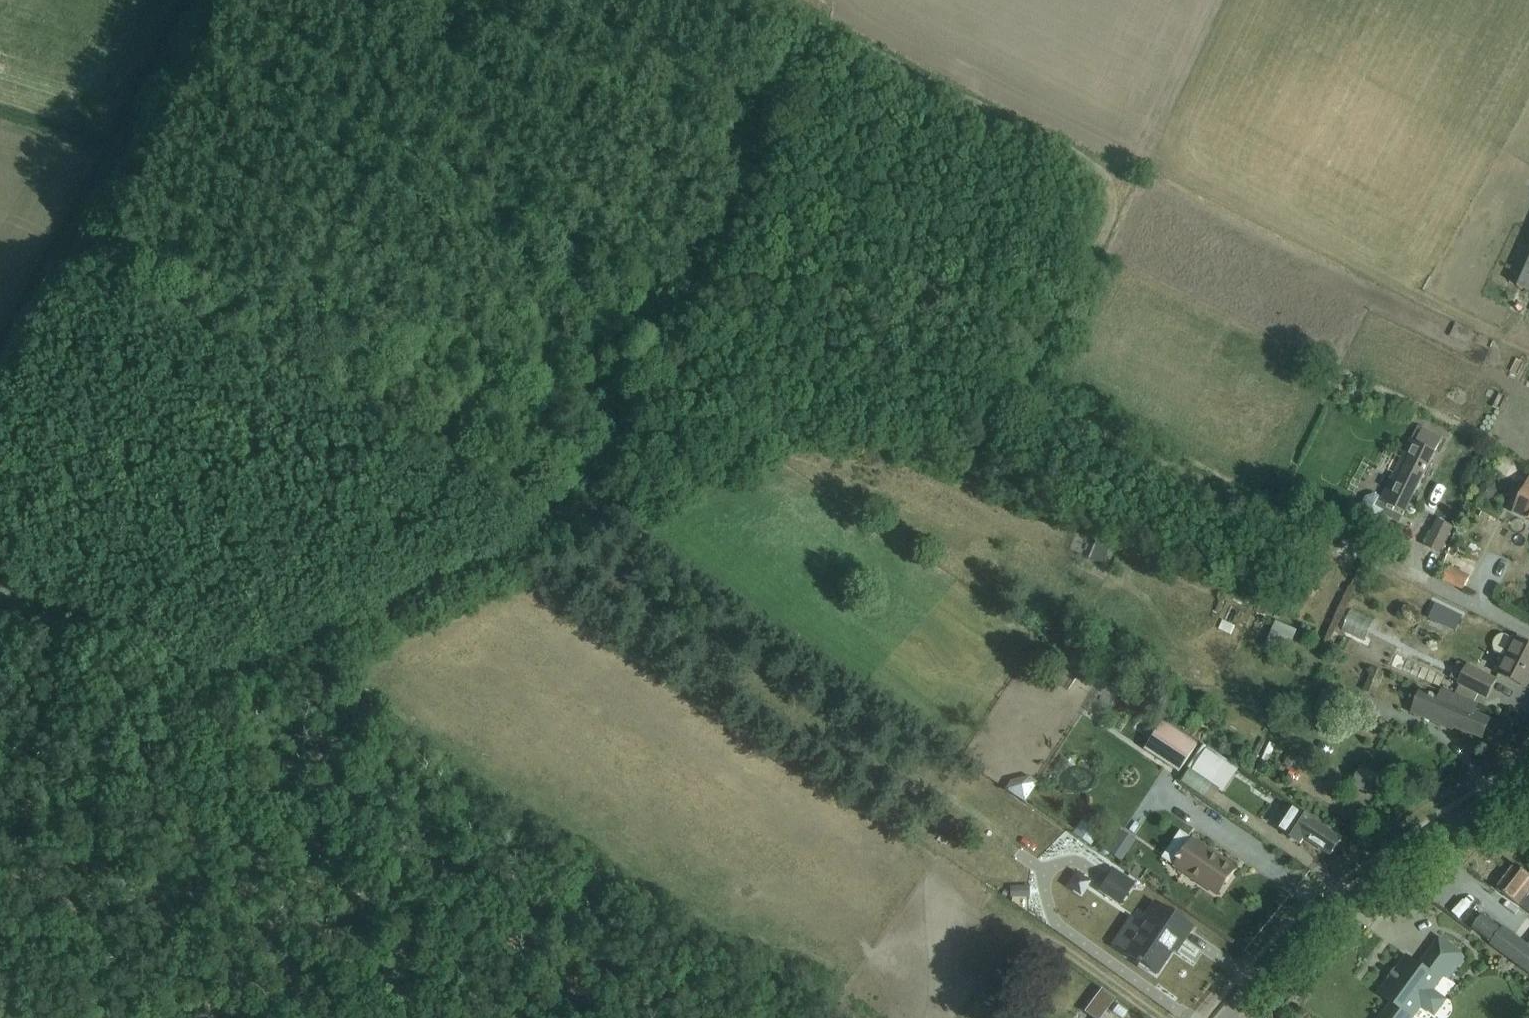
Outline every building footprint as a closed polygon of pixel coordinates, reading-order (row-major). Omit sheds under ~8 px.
[(1528,294),(1528,261),(1516,288),(1528,294)] [(1405,514),(1443,439),(1423,429),(1415,445),(1416,445),(1399,480),(1393,477),(1381,502),(1382,502),(1381,504),(1378,502),(1379,499),(1375,497),(1368,499),(1364,506),(1367,514),(1374,518),(1382,515),(1382,514),(1391,518),(1396,509),(1405,514)] [(1528,520),(1528,480),(1513,513),(1528,520)] [(1426,547),(1440,554),(1453,528),(1438,521),(1426,547)] [(1099,540),(1090,559),(1102,564),(1110,545),(1099,540)] [(1449,568),(1443,581),(1464,591),(1470,578),(1458,572),(1449,568)] [(1435,616),(1461,629),(1470,611),(1444,598),(1435,616)] [(1352,610),(1347,632),(1375,638),(1380,615),(1352,610)] [(1236,632),(1240,620),(1226,616),(1223,628),(1236,632)] [(1299,640),(1303,624),(1278,619),(1275,635),(1299,640)] [(1505,656),(1496,674),(1526,689),(1528,684),(1528,645),(1507,634),(1503,634),(1499,635),(1496,638),(1494,642),(1494,646),(1495,650),(1496,651),(1505,656)] [(1450,678),(1460,682),(1459,684),(1487,699),(1497,681),(1468,666),(1467,667),(1458,662),(1450,678)] [(1390,675),(1385,673),(1373,668),(1363,691),(1376,696),(1380,685),(1385,687),(1390,675)] [(1443,722),(1483,738),(1490,721),(1474,714),(1478,707),(1443,692),(1439,700),(1421,693),(1413,713),(1442,725),(1443,722)] [(1198,748),(1164,725),(1146,752),(1179,775),(1198,748)] [(1205,748),(1191,768),(1215,785),(1229,764),(1205,748)] [(1352,792),(1370,800),(1380,778),(1362,770),(1352,792)] [(1018,771),(1010,790),(1029,798),(1037,779),(1018,771)] [(1259,785),(1256,790),(1276,802),(1279,797),(1259,785)] [(1340,843),(1303,818),(1295,813),(1282,833),(1301,846),(1306,839),(1331,856),(1340,843)] [(1136,841),(1117,828),(1102,850),(1121,862),(1136,841)] [(1176,868),(1213,892),(1219,896),(1235,871),(1193,843),(1176,868)] [(1498,888),(1521,905),(1522,905),(1528,910),(1528,875),(1516,865),(1506,878),(1498,888)] [(1097,891),(1120,906),(1135,883),(1113,868),(1097,891)] [(1110,947),(1122,955),(1154,977),(1178,942),(1182,945),(1190,932),(1154,908),(1139,929),(1127,921),(1110,947)] [(1472,928),(1492,943),(1490,945),(1528,973),(1528,948),(1503,928),(1501,930),(1482,915),(1472,928)] [(1190,937),(1180,954),(1193,961),(1203,945),(1190,937)] [(1408,957),(1380,994),(1393,1004),(1382,1017),(1412,1017),(1421,1007),(1435,1017),(1448,1000),(1434,989),(1444,975),(1449,979),(1465,958),(1440,940),(1421,966),(1408,957)]
